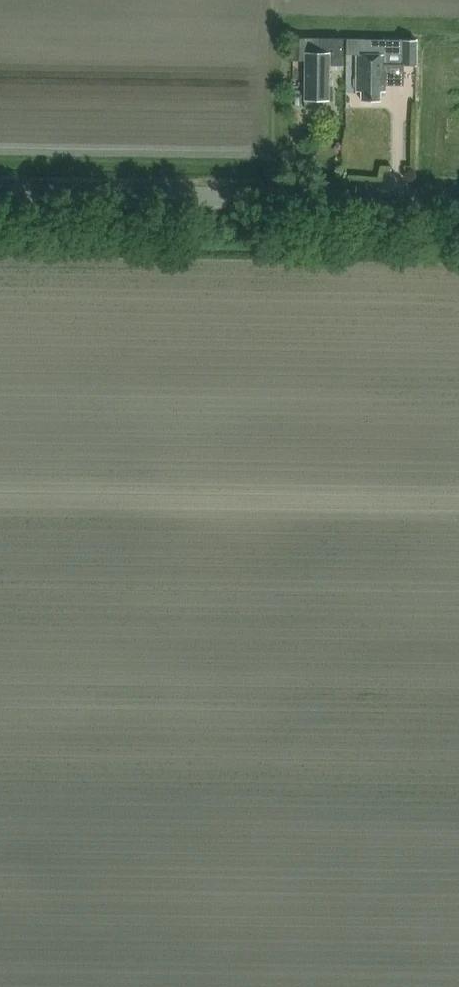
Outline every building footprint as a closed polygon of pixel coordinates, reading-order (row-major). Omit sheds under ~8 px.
[(329,56),(342,56),(343,39),(294,38),(294,61),(307,61),(306,101),(328,102),(329,56)] [(347,39),(347,55),(358,55),(358,93),(362,92),(363,101),(380,101),(380,92),(387,92),(386,67),(403,67),(403,65),(417,65),(417,40),(347,39)]
